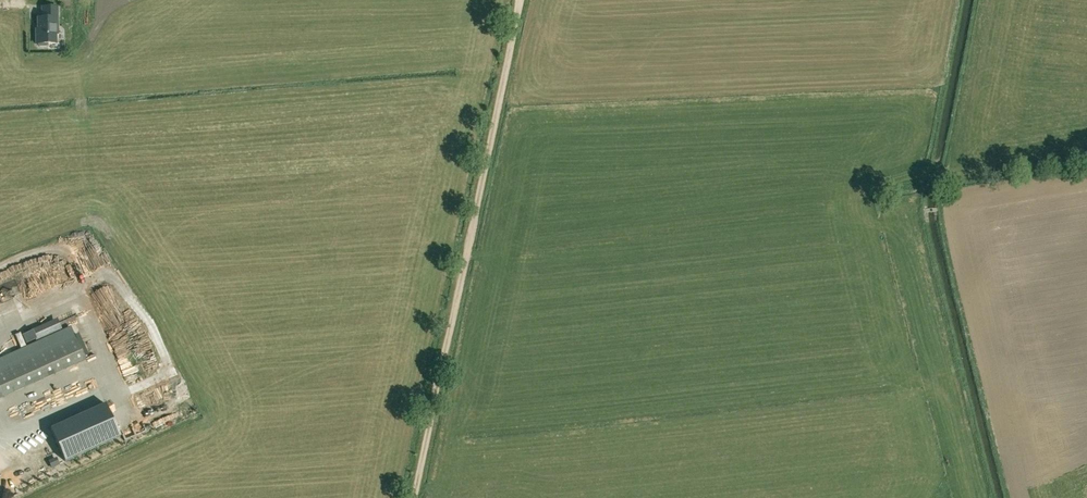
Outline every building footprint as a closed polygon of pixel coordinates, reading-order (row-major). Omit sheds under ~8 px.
[(57,25),(57,6),(43,7),(43,18),(38,18),(38,33),(36,33),(36,44),(39,44),(39,45),(40,46),(47,46),(48,45),(48,43),(56,43),(56,25),(57,25)] [(81,249),(87,258),(99,251),(94,241),(81,249)] [(4,299),(11,296),(7,289),(1,292),(4,299)] [(0,368),(0,398),(86,359),(74,335),(56,343),(53,335),(40,341),(44,348),(0,368)] [(104,373),(96,378),(110,398),(118,392),(104,373)] [(64,464),(120,439),(104,406),(49,431),(51,434),(19,449),(30,475),(63,461),(64,464)]
